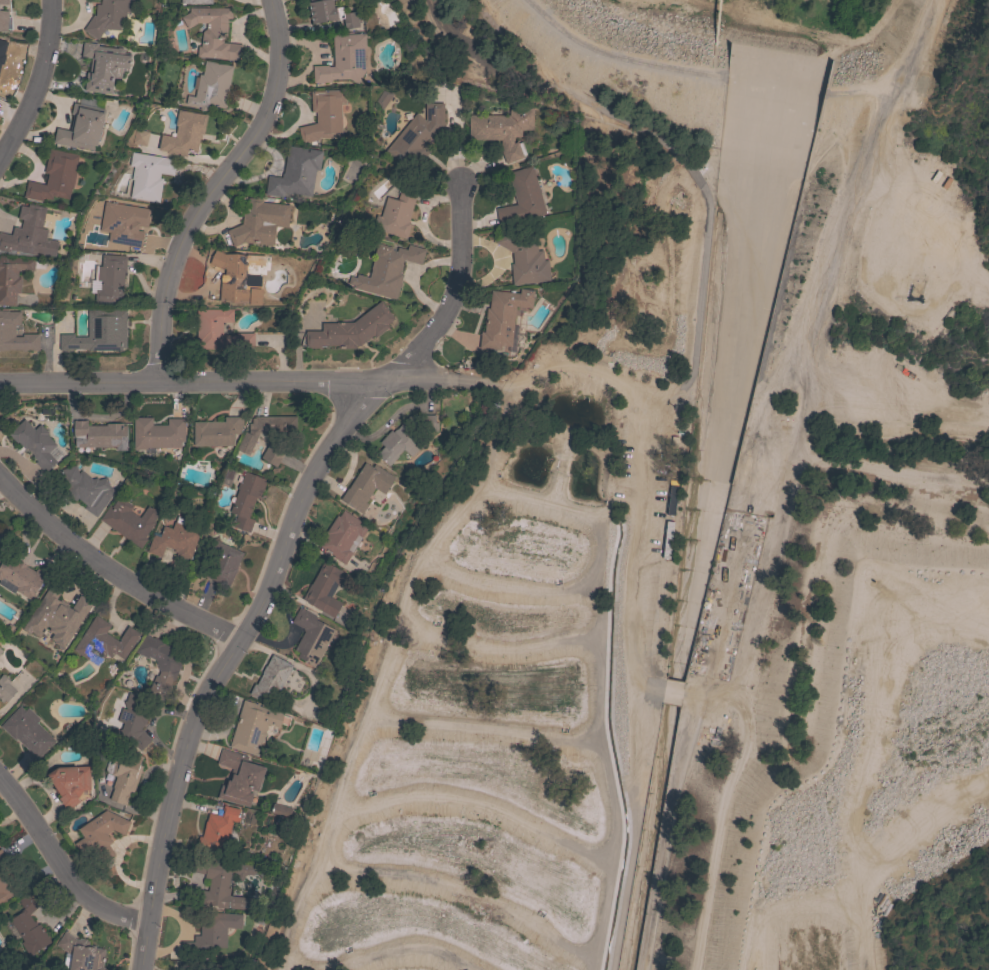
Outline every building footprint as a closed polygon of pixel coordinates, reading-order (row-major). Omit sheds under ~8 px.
[(100,5),(100,0),(134,0),(134,5),(126,5),(125,24),(121,24),(120,30),(118,30),(118,33),(116,33),(116,41),(97,39),(82,30),(93,14),(95,16),(95,4),(100,5)] [(309,2),(309,0),(332,0),(333,7),(335,7),(335,8),(341,7),(342,14),(356,11),(359,27),(345,29),(345,27),(343,27),(341,18),(311,23),(308,3),(309,2)] [(200,47),(202,32),(205,29),(206,23),(196,22),(187,28),(180,18),(189,12),(189,8),(231,8),(231,19),(227,19),(225,40),(223,40),(222,42),(242,44),(240,61),(196,57),(197,46),(200,47)] [(7,31),(0,31),(0,10),(8,11),(7,31)] [(312,66),(327,65),(328,67),(333,66),(332,35),(365,33),(365,48),(364,48),(365,71),(357,84),(348,79),(330,79),(330,82),(313,83),(312,66)] [(10,52),(0,55),(0,37),(4,36),(10,52)] [(84,90),(86,72),(89,71),(92,58),(81,57),(83,42),(100,44),(100,46),(123,49),(125,54),(130,55),(128,68),(121,67),(120,78),(113,77),(111,93),(84,90)] [(224,108),(211,106),(210,112),(200,110),(203,94),(195,92),(198,75),(202,75),(205,60),(233,66),(224,108)] [(310,91),(345,90),(346,104),(340,104),(341,137),(317,138),(318,140),(314,141),(315,144),(310,145),(310,142),(301,143),(299,127),(316,123),(315,112),(310,112),(310,96),(310,91)] [(69,131),(73,114),(70,114),(73,103),(79,104),(80,99),(83,98),(103,102),(101,112),(104,113),(97,146),(95,146),(94,150),(75,146),(74,150),(70,149),(70,147),(52,143),(55,128),(69,131)] [(416,113),(425,120),(424,103),(443,103),(443,126),(426,149),(429,151),(421,161),(416,157),(407,168),(385,151),(416,113)] [(468,115),(510,115),(510,114),(513,114),(513,112),(514,112),(514,108),(533,108),(533,129),(521,129),(521,136),(513,136),(512,143),(517,141),(518,143),(521,142),(526,154),(522,155),(523,157),(505,164),(500,149),(501,140),(468,140),(468,115)] [(163,135),(163,133),(173,135),(178,110),(207,115),(202,140),(199,139),(196,153),(187,151),(186,157),(165,153),(165,151),(148,148),(149,147),(147,146),(146,144),(145,142),(145,140),(146,131),(163,135)] [(141,149),(146,133),(135,130),(130,145),(141,149)] [(265,194),(267,175),(281,177),(282,173),(283,173),(287,146),(322,151),(319,170),(315,170),(311,196),(283,192),(282,197),(265,194)] [(52,196),(52,199),(43,197),(42,201),(24,197),(27,181),(45,185),(48,174),(43,173),(48,148),(78,155),(74,172),(76,172),(72,188),(71,188),(69,199),(52,196)] [(175,159),(173,175),(159,173),(159,177),(162,178),(159,202),(130,198),(132,180),(131,180),(133,167),(128,166),(131,152),(175,159)] [(495,208),(516,205),(507,173),(531,166),(545,213),(498,226),(495,208)] [(372,228),(376,215),(380,216),(386,196),(397,200),(400,189),(398,189),(399,183),(402,184),(402,182),(418,187),(407,222),(410,223),(406,239),(372,228)] [(287,228),(275,226),(273,245),(243,242),(233,247),(226,230),(241,224),(243,207),(246,207),(247,198),(262,199),(262,202),(289,205),(287,228)] [(99,230),(104,201),(150,209),(147,227),(138,226),(137,230),(144,231),(141,249),(129,247),(129,245),(113,243),(113,242),(107,241),(109,232),(99,230)] [(10,251),(0,249),(0,232),(11,235),(13,227),(20,228),(22,219),(17,218),(20,205),(27,207),(28,204),(46,207),(44,216),(50,218),(47,229),(51,230),(49,239),(58,241),(55,256),(34,254),(10,249),(10,251)] [(494,242),(502,227),(523,238),(536,237),(537,250),(542,250),(545,281),(512,284),(510,264),(513,263),(512,252),(494,242)] [(354,285),(347,283),(349,276),(355,277),(357,274),(368,277),(371,269),(370,269),(374,256),(373,255),(377,243),(392,248),(391,250),(396,251),(397,247),(406,250),(408,244),(425,250),(420,265),(402,259),(401,263),(402,264),(401,270),(399,271),(399,273),(402,274),(402,279),(401,278),(400,282),(401,282),(400,287),(399,287),(395,300),(353,288),(354,285)] [(268,268),(248,267),(247,273),(253,273),(252,288),(262,288),(261,305),(248,304),(248,303),(219,302),(220,280),(223,280),(224,271),(222,271),(222,270),(208,264),(214,249),(225,253),(248,255),(248,254),(269,256),(268,268)] [(124,272),(123,291),(124,291),(124,303),(94,301),(95,289),(99,289),(100,281),(96,281),(97,266),(101,266),(101,254),(126,256),(125,272),(124,272)] [(15,306),(0,305),(0,257),(34,259),(45,260),(44,268),(34,268),(33,270),(20,269),(20,271),(17,271),(17,277),(21,277),(20,293),(16,293),(15,306)] [(500,345),(499,350),(478,348),(480,332),(483,332),(486,308),(489,308),(490,290),(509,292),(509,290),(514,291),(514,293),(519,293),(519,288),(534,290),(532,308),(515,306),(511,346),(500,345)] [(380,301),(394,319),(387,324),(389,326),(374,338),(373,335),(360,345),(356,345),(356,348),(338,348),(338,346),(320,346),(320,348),(307,348),(307,345),(305,345),(305,331),(321,331),(321,323),(336,323),(336,322),(353,322),(380,301)] [(122,348),(122,350),(87,350),(87,348),(73,349),(73,350),(59,350),(59,334),(74,334),(74,337),(87,337),(87,310),(125,309),(126,348),(122,348)] [(236,335),(236,333),(254,333),(254,349),(196,349),(196,309),(233,309),(233,322),(222,322),(222,335),(236,335)] [(8,351),(0,351),(0,310),(8,310),(8,311),(20,311),(20,325),(14,325),(14,337),(22,336),(22,334),(38,334),(39,350),(21,351),(21,349),(8,349),(8,351)] [(390,430),(392,432),(395,428),(396,429),(409,415),(435,414),(435,415),(435,422),(437,422),(437,430),(434,430),(420,431),(414,431),(413,432),(424,442),(411,456),(402,449),(397,455),(398,455),(393,460),(392,459),(387,464),(378,456),(386,448),(379,442),(390,430)] [(234,446),(193,446),(193,421),(224,421),(224,417),(239,416),(239,419),(243,419),(243,426),(241,426),(241,429),(240,429),(240,434),(234,434),(234,446)] [(248,455),(236,449),(244,431),(248,433),(248,432),(248,423),(251,423),(251,418),(253,418),(253,416),(296,416),(296,432),(281,433),(281,436),(267,436),(267,433),(259,433),(248,455)] [(146,448),(146,449),(133,449),(133,417),(152,417),(152,425),(167,425),(167,418),(184,418),(184,442),(180,442),(180,448),(146,448)] [(54,464),(54,465),(51,468),(51,467),(45,473),(35,462),(36,461),(32,457),(33,456),(26,448),(25,449),(18,442),(17,443),(8,434),(23,419),(34,430),(40,424),(48,433),(46,435),(56,445),(55,446),(63,454),(54,464)] [(86,447),(86,446),(73,446),(73,420),(87,420),(87,425),(106,425),(106,423),(122,423),(122,430),(121,430),(121,433),(123,433),(123,446),(121,446),(121,447),(86,447)] [(260,458),(269,442),(285,451),(276,467),(260,458)] [(394,477),(384,494),(374,488),(365,502),(368,504),(362,514),(340,499),(347,487),(348,488),(364,462),(372,467),(374,464),(394,477)] [(86,505),(77,498),(75,501),(62,491),(64,487),(59,470),(75,465),(78,473),(80,470),(92,479),(97,477),(97,479),(106,477),(109,486),(115,490),(96,517),(83,508),(86,505)] [(237,489),(236,488),(239,482),(240,483),(244,472),(266,479),(259,499),(256,497),(252,507),(251,507),(250,510),(251,510),(248,518),(254,520),(249,532),(232,526),(236,515),(229,512),(237,489)] [(99,519),(109,506),(111,507),(118,497),(121,499),(122,499),(126,501),(127,503),(132,506),(129,510),(139,517),(147,506),(150,508),(151,507),(156,511),(156,512),(158,514),(153,521),(155,522),(144,537),(147,539),(140,548),(99,519)] [(332,557),(333,556),(319,547),(327,534),(325,533),(336,515),(338,516),(342,510),(368,526),(344,564),(332,557)] [(161,557),(147,552),(153,531),(160,533),(163,526),(171,528),(173,522),(175,522),(177,515),(193,520),(190,527),(200,530),(195,545),(193,545),(189,560),(175,556),(176,553),(173,552),(174,549),(164,546),(161,557)] [(8,537),(0,549),(0,531),(8,537)] [(236,568),(237,569),(228,587),(205,577),(212,561),(202,557),(211,538),(243,553),(236,568)] [(12,557),(26,566),(27,565),(35,570),(36,568),(46,574),(32,597),(18,588),(15,594),(4,587),(8,581),(0,576),(12,557)] [(313,606),(312,605),(311,605),(308,604),(309,603),(304,600),(308,594),(305,592),(310,584),(311,584),(323,561),(339,569),(345,572),(344,572),(349,575),(343,585),(339,582),(338,585),(337,584),(330,597),(341,603),(340,605),(342,606),(336,615),(335,615),(333,618),(313,606)] [(80,606),(89,612),(85,618),(84,617),(79,625),(80,625),(78,628),(78,627),(72,636),(73,637),(64,649),(56,643),(62,633),(63,634),(65,631),(62,629),(59,633),(48,626),(51,622),(48,620),(56,608),(40,598),(48,585),(59,593),(58,594),(78,608),(80,606)] [(314,668),(307,664),(308,663),(299,658),(302,654),(294,650),(305,629),(291,622),(299,607),(317,617),(315,619),(335,630),(314,668)] [(110,625),(105,633),(119,641),(120,640),(119,639),(128,626),(140,634),(138,636),(139,637),(135,643),(134,643),(123,659),(114,653),(111,658),(106,654),(103,659),(97,666),(72,650),(95,615),(110,625)] [(147,656),(146,658),(134,652),(145,634),(153,638),(153,637),(165,643),(164,644),(173,649),(180,666),(173,681),(171,680),(169,685),(171,686),(164,701),(147,693),(155,675),(157,676),(159,672),(155,660),(147,656)] [(256,684),(262,673),(261,672),(265,665),(266,665),(271,654),(292,665),(278,692),(276,690),(269,704),(249,694),(254,683),(256,684)] [(1,702),(0,702),(0,700),(0,676),(2,674),(10,682),(8,683),(16,691),(6,702),(4,700),(1,702)] [(144,723),(142,728),(141,728),(140,730),(145,731),(140,745),(121,738),(126,723),(117,720),(121,707),(126,709),(123,701),(125,701),(128,692),(143,698),(139,707),(149,711),(145,724),(144,723)] [(258,704),(258,705),(269,708),(268,711),(283,715),(279,728),(267,724),(265,732),(266,733),(264,738),(262,739),(257,755),(229,747),(243,699),(258,704)] [(14,741),(0,727),(0,725),(19,706),(24,710),(28,707),(39,719),(36,722),(55,741),(37,759),(16,739),(14,741)] [(258,791),(250,789),(249,792),(253,793),(249,807),(242,804),(241,805),(217,798),(221,784),(226,786),(232,768),(216,764),(221,748),(248,756),(246,762),(265,768),(258,791)] [(115,755),(142,765),(133,792),(130,791),(128,796),(127,796),(126,799),(127,800),(125,805),(109,800),(113,788),(112,788),(116,776),(104,772),(108,761),(112,762),(115,755)] [(77,798),(79,802),(68,809),(65,806),(64,806),(58,798),(60,797),(58,793),(57,794),(54,789),(55,788),(50,780),(49,781),(47,778),(48,777),(46,774),(57,767),(92,766),(92,771),(89,771),(90,790),(82,790),(77,798)] [(292,808),(291,813),(297,814),(296,818),(289,817),(270,813),(272,803),(292,808)] [(206,821),(208,812),(220,815),(223,804),(226,805),(226,806),(239,809),(238,814),(239,815),(238,817),(239,817),(238,821),(236,821),(236,823),(232,822),(230,830),(233,830),(236,836),(237,845),(227,843),(224,855),(196,848),(198,836),(201,836),(205,820),(206,821)] [(130,822),(123,835),(112,830),(106,834),(112,842),(108,845),(115,855),(103,862),(93,847),(82,855),(74,843),(83,837),(78,829),(105,810),(130,822)] [(6,901),(0,904),(0,848),(7,859),(8,858),(13,866),(10,868),(22,889),(15,894),(16,895),(12,897),(11,896),(5,900),(6,901)] [(227,908),(216,907),(217,905),(209,905),(209,906),(199,905),(200,890),(207,891),(210,879),(204,878),(204,874),(190,871),(194,853),(232,861),(232,860),(254,865),(256,869),(255,873),(252,875),(247,874),(244,876),(243,879),(242,880),(238,880),(237,877),(237,874),(230,873),(227,888),(230,888),(229,896),(252,898),(251,910),(227,908)] [(34,952),(35,954),(29,957),(19,941),(21,940),(9,919),(20,912),(20,911),(23,908),(19,903),(20,902),(18,900),(23,895),(24,897),(28,894),(38,905),(29,915),(33,922),(35,921),(37,924),(39,923),(51,942),(34,952)] [(226,947),(205,947),(205,953),(181,953),(181,941),(193,942),(193,935),(200,935),(200,913),(223,913),(242,914),(241,929),(226,928),(226,947)] [(104,967),(104,969),(62,969),(65,953),(67,953),(55,944),(64,931),(75,939),(78,939),(79,938),(86,939),(86,940),(89,941),(88,944),(95,945),(95,947),(105,949),(102,967),(104,967)]
